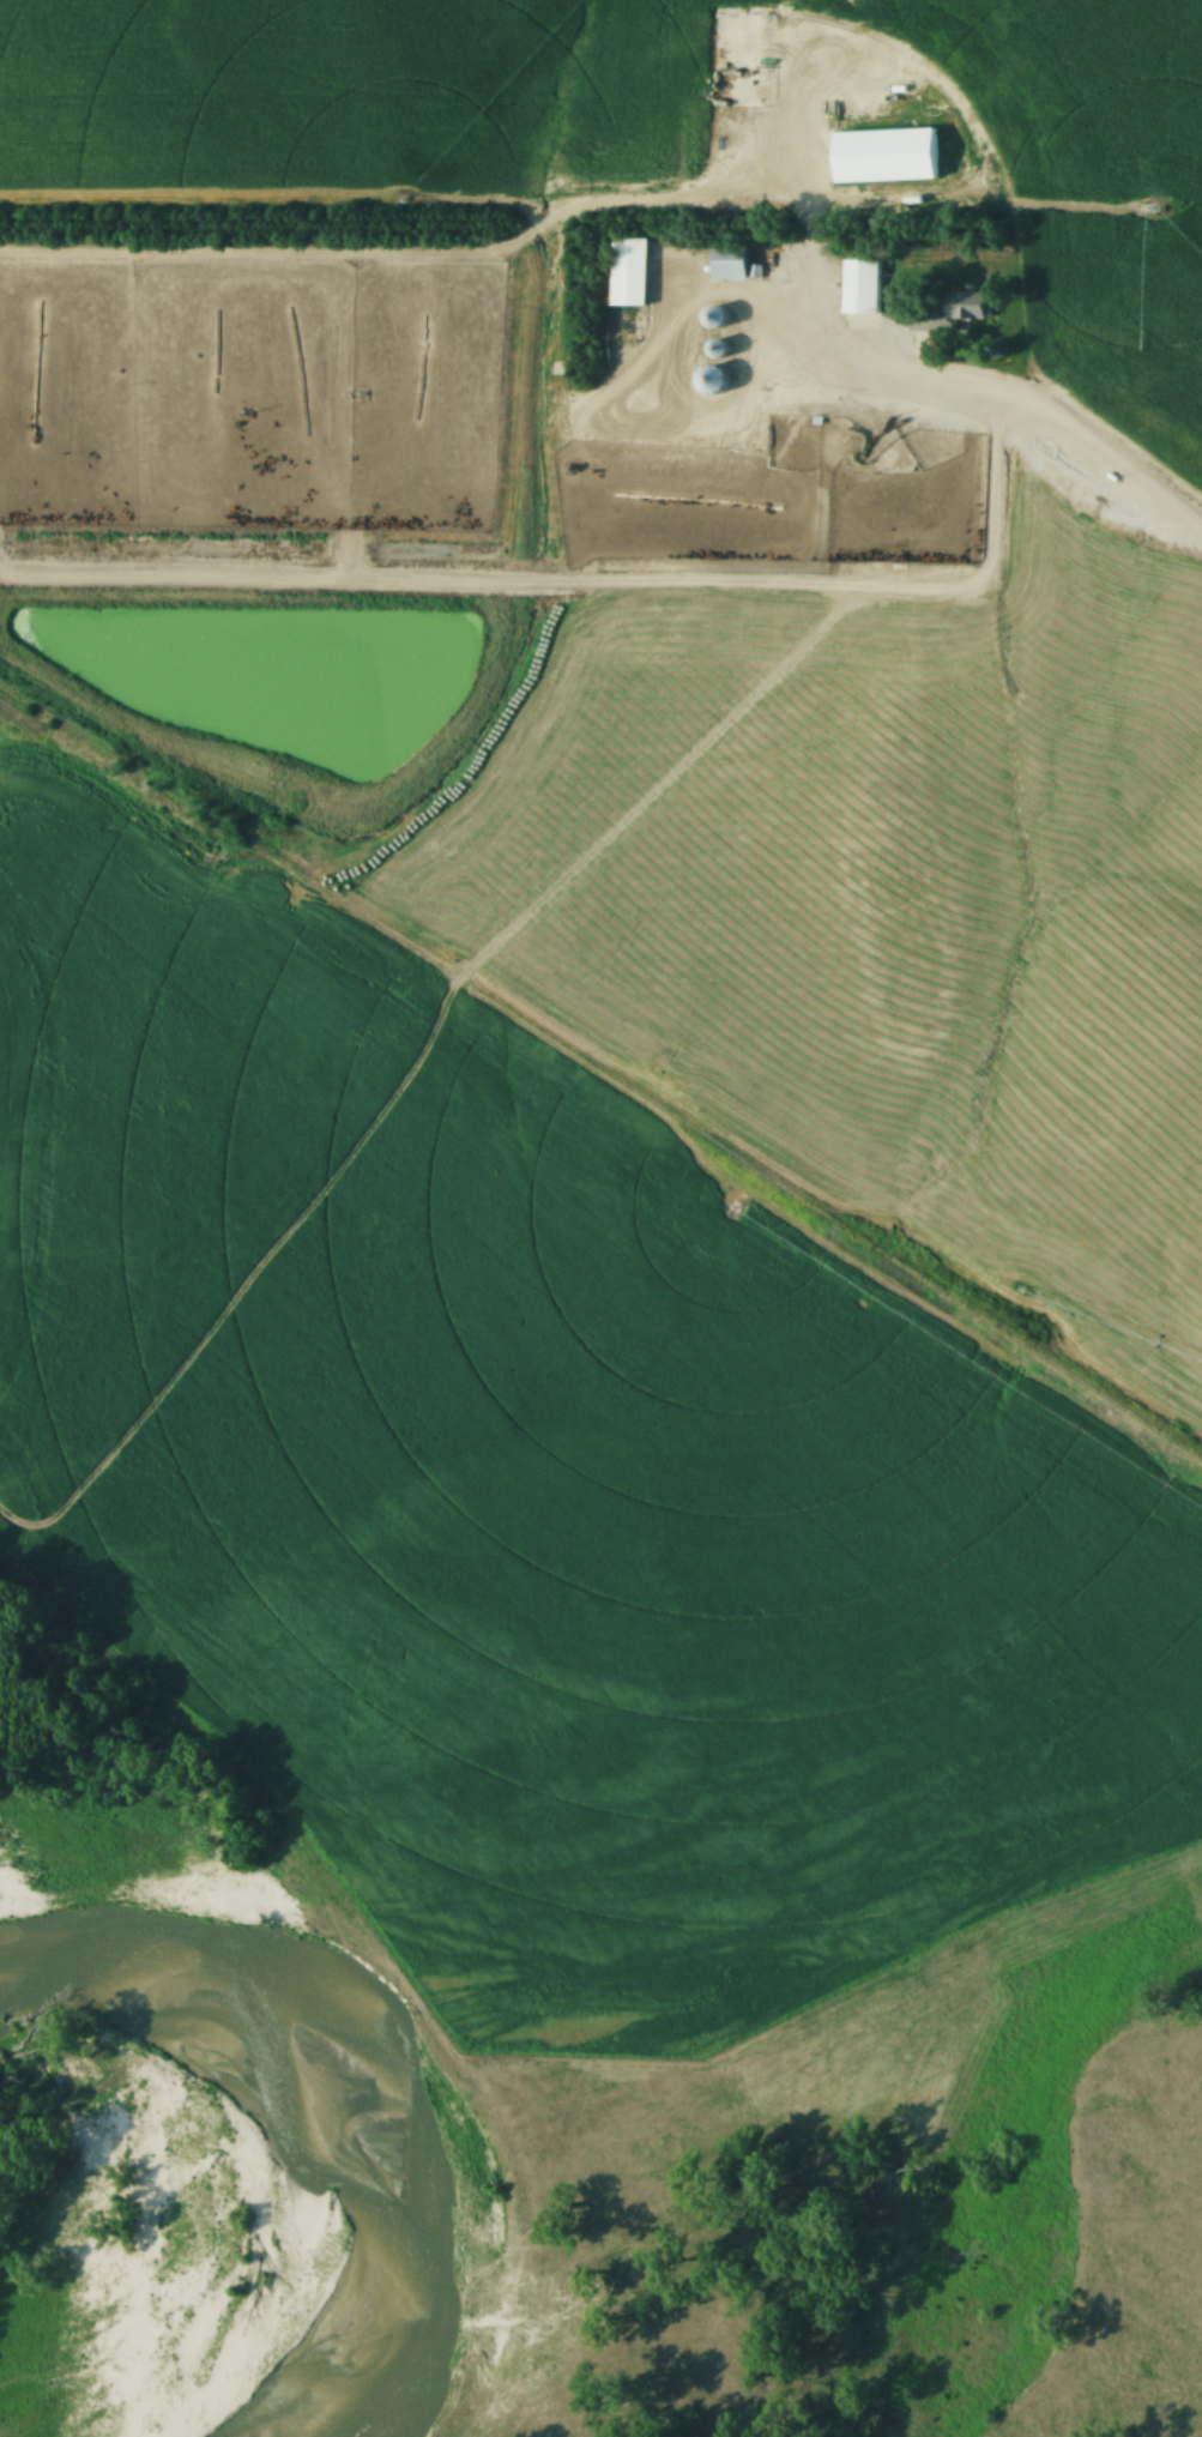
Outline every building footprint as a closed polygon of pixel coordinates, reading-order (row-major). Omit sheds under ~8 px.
[(611,307),(646,308),(647,239),(612,239),(611,307)] [(750,280),(750,245),(710,245),(710,280),(750,280)] [(880,260),(843,259),(842,314),(879,315),(880,260)] [(981,294),(947,295),(947,306),(908,307),(908,330),(982,329),(981,294)] [(701,378),(716,391),(726,380),(711,367),(701,378)]
